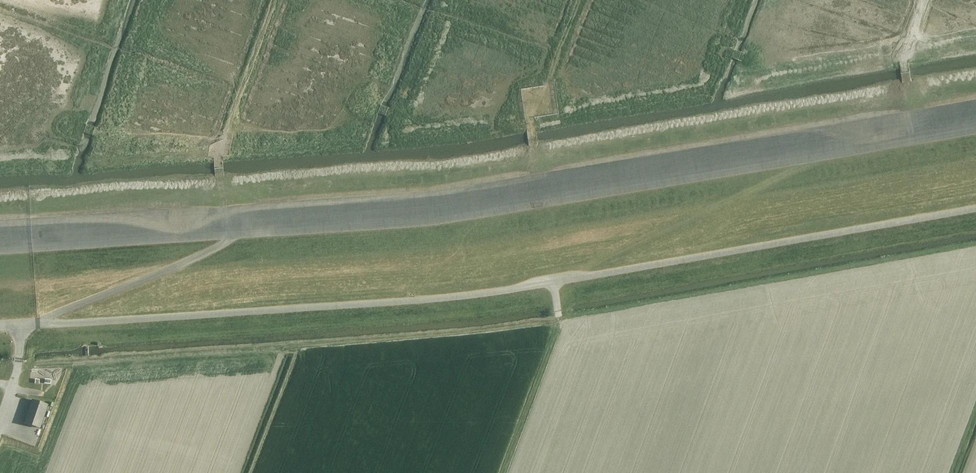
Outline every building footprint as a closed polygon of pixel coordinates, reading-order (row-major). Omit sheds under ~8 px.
[(39,428),(47,405),(32,400),(24,423),(39,428)]
